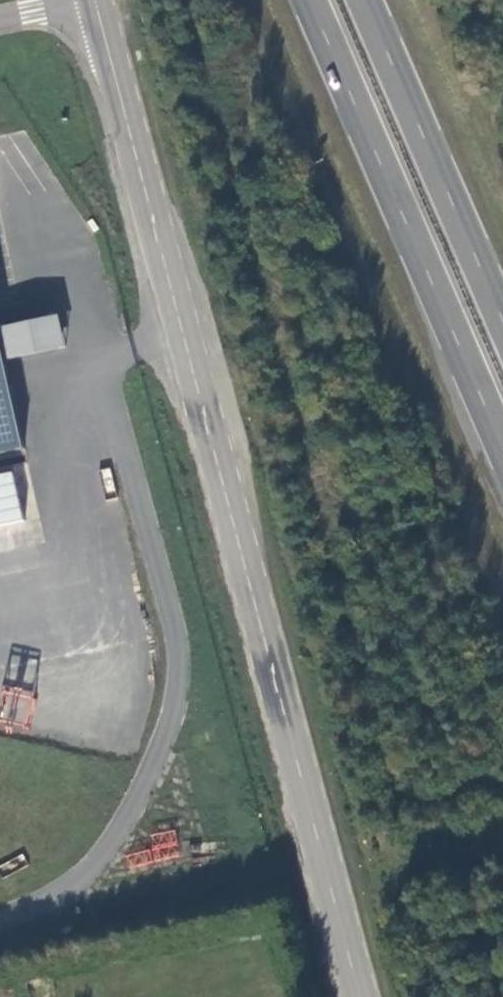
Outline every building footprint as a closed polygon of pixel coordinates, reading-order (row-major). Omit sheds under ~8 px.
[(0,321),(4,356),(63,350),(59,315),(0,321)] [(19,455),(0,367),(0,459),(19,455)] [(0,475),(0,522),(21,519),(13,473),(0,475)] [(26,723),(31,700),(6,694),(1,717),(26,723)]
